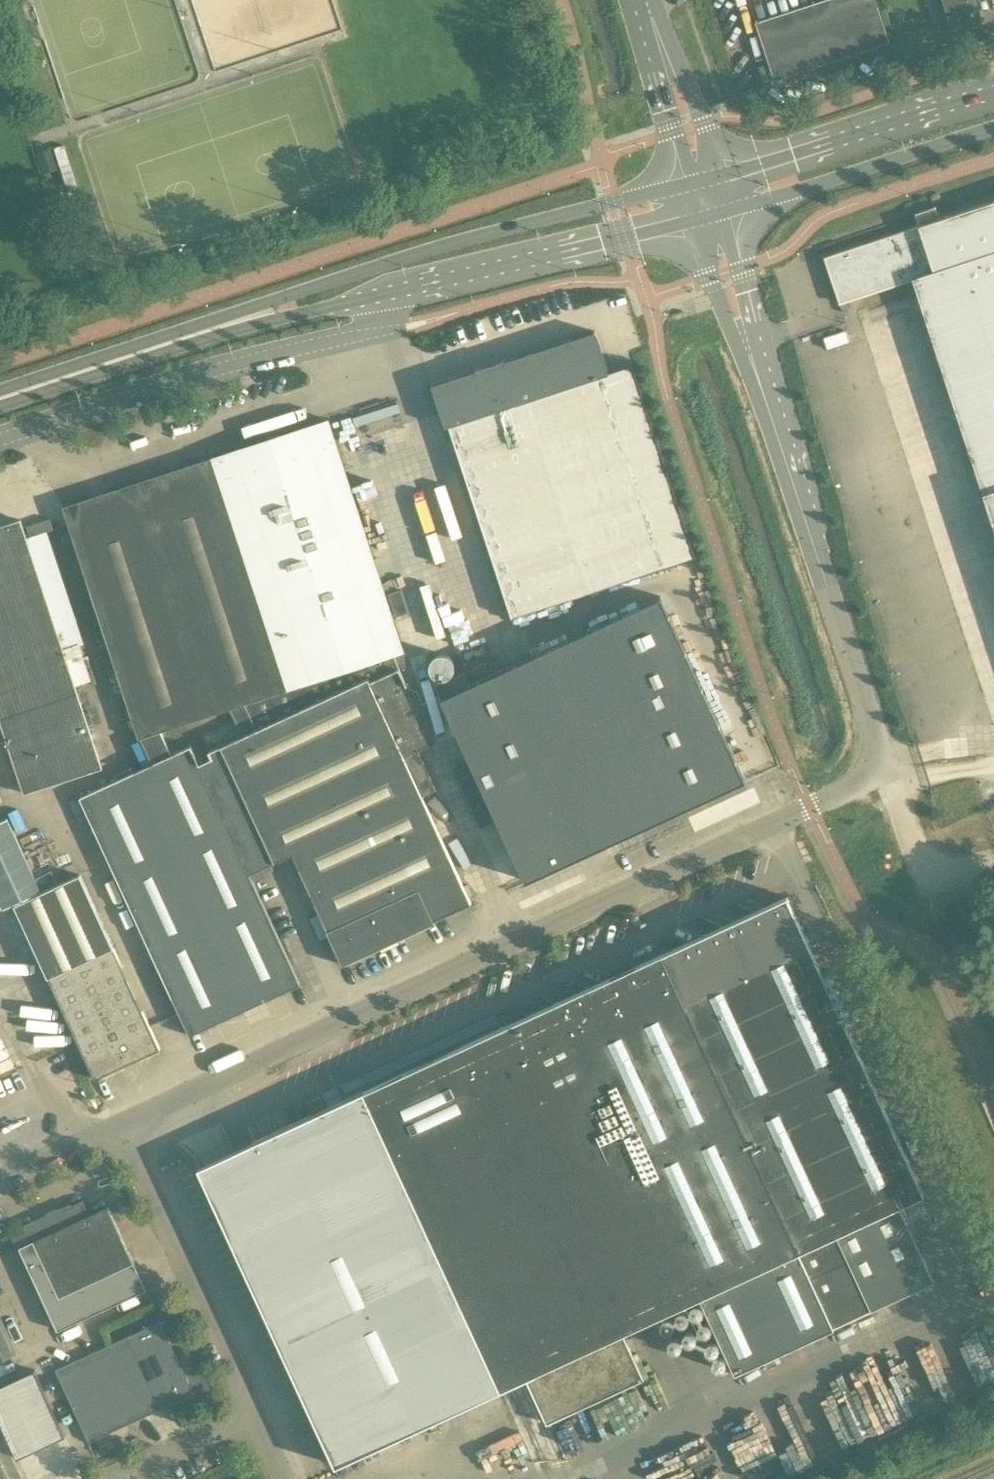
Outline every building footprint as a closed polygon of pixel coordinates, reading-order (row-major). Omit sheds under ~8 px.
[(755,22),(774,80),(889,42),(875,0),(823,0),(755,22)] [(949,23),(979,13),(975,0),(942,0),(949,23)] [(37,153),(44,173),(56,169),(50,149),(37,153)] [(938,219),(936,213),(932,211),(919,215),(917,219),(919,225),(824,257),(839,302),(912,278),(993,525),(993,201),(938,219)] [(594,332),(432,385),(445,426),(449,424),(512,616),(666,565),(695,556),(632,363),(607,371),(594,332)] [(405,650),(404,648),(329,418),(63,505),(139,738),(141,738),(161,731),(230,708),(405,650)] [(54,528),(50,517),(27,525),(30,535),(54,528)] [(0,525),(0,721),(12,757),(18,776),(24,793),(102,767),(20,519),(0,525)] [(408,611),(400,588),(387,592),(395,616),(408,611)] [(491,658),(435,683),(484,788),(480,790),(468,764),(455,770),(481,827),(494,821),(488,809),(492,808),(525,880),(745,779),(660,596),(551,646),(497,671),(491,658)] [(409,649),(405,650),(230,708),(242,737),(221,746),(221,747),(213,752),(266,867),(293,854),(328,930),(327,931),(343,964),(435,922),(434,919),(471,903),(422,796),(436,790),(417,749),(434,741),(417,690),(407,686),(399,669),(390,673),(389,671),(413,662),(409,649)] [(161,731),(141,738),(153,763),(80,797),(191,1034),(300,984),(250,874),(266,867),(213,752),(211,753),(213,758),(199,765),(191,747),(172,755),(161,731)] [(18,776),(12,757),(0,760),(0,781),(18,776)] [(0,821),(0,901),(3,907),(41,890),(7,817),(0,821)] [(113,947),(91,898),(80,874),(16,903),(50,976),(49,977),(95,1078),(161,1048),(114,946),(113,947)] [(252,1146),(198,1172),(221,1221),(336,1467),(527,1378),(549,1424),(644,1379),(623,1333),(701,1296),(737,1372),(933,1279),(897,1204),(925,1191),(788,895),(252,1146)] [(329,1105),(323,1094),(310,1100),(315,1111),(329,1105)] [(89,1214),(83,1199),(12,1232),(57,1329),(146,1288),(107,1205),(89,1214)] [(15,1353),(0,1320),(0,1360),(15,1353)] [(55,1369),(88,1441),(194,1393),(160,1320),(55,1369)] [(0,1385),(0,1417),(18,1457),(66,1435),(36,1369),(0,1385)] [(0,1461),(0,1478),(8,1478),(0,1461)]
